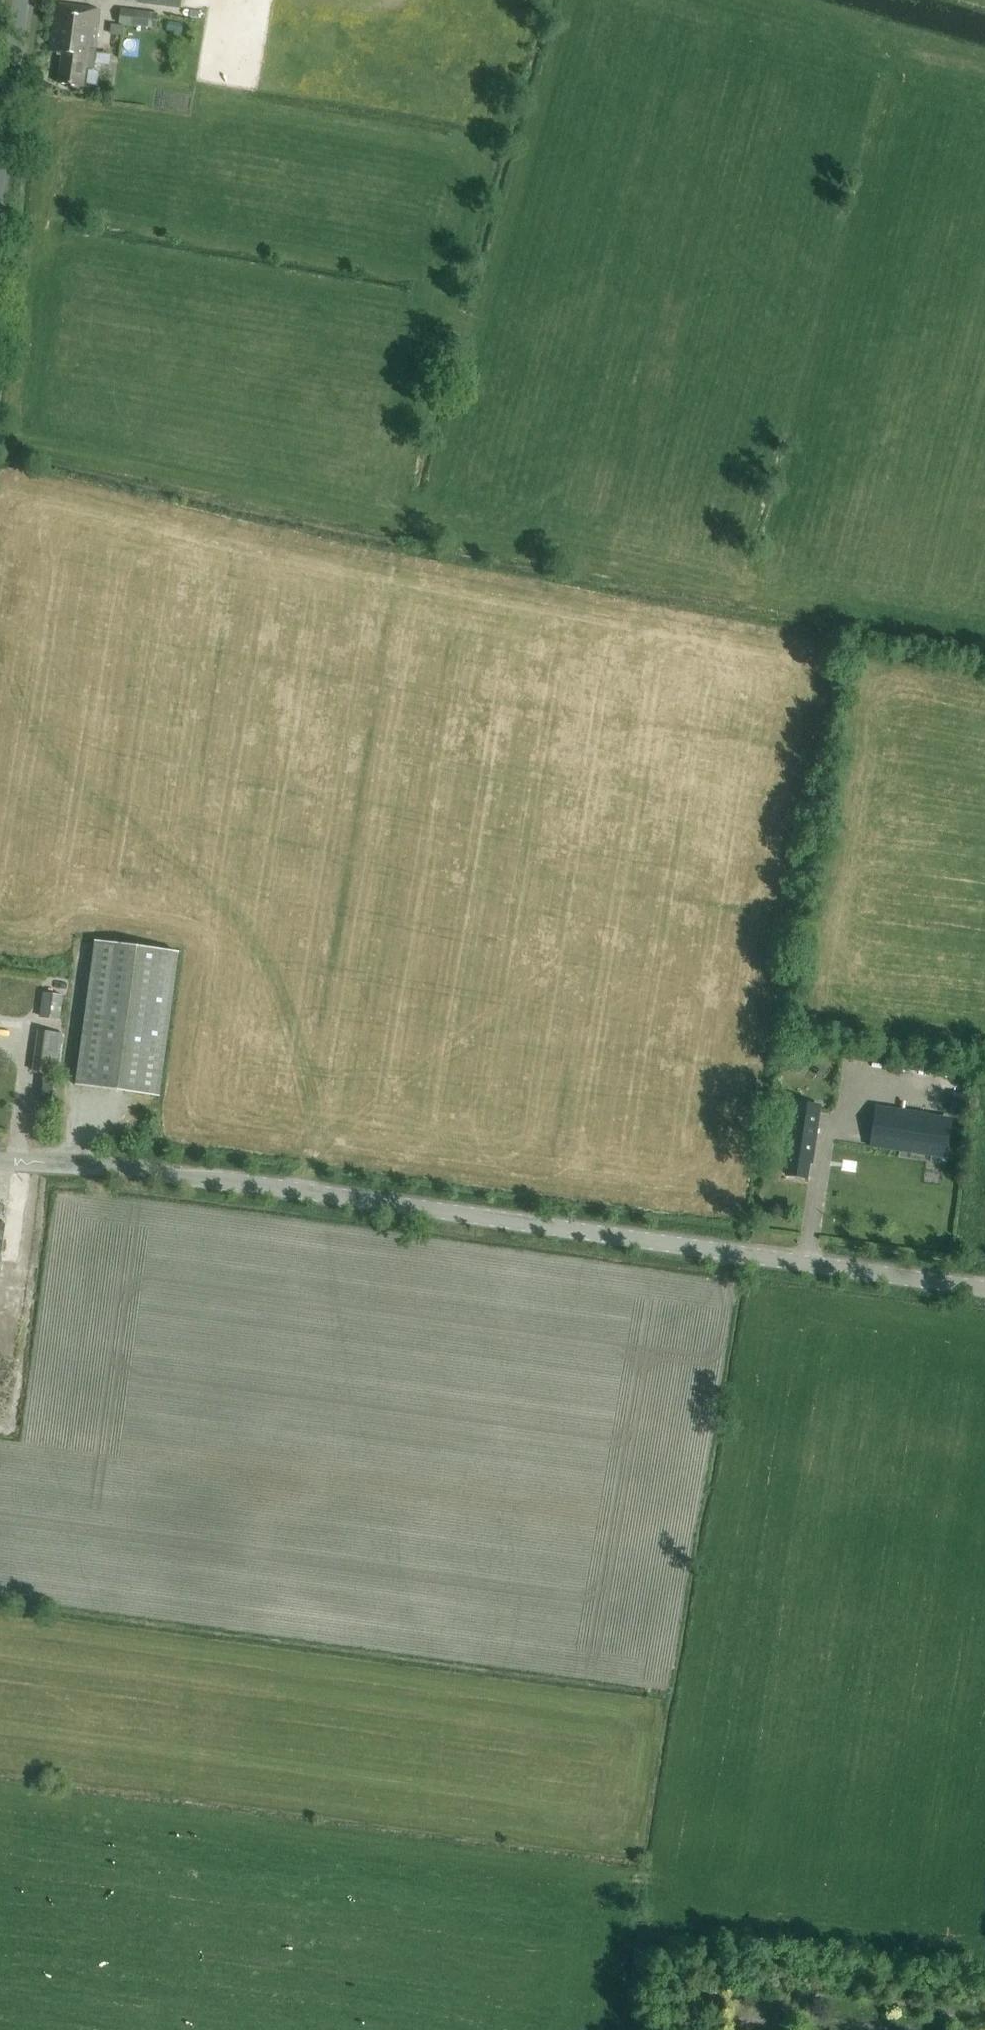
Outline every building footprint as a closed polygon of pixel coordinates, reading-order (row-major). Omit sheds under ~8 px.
[(181,0),(137,0),(137,3),(180,9),(181,0)] [(95,51),(101,11),(57,5),(51,52),(63,54),(59,84),(83,87),(86,67),(93,68),(95,57),(94,57),(95,51)] [(140,11),(138,26),(156,28),(158,13),(140,11)] [(75,1085),(159,1096),(179,952),(95,941),(75,1085)] [(39,1017),(59,1020),(63,995),(42,993),(39,1017)] [(32,1071),(59,1075),(64,1034),(37,1030),(32,1071)] [(51,1103),(53,1081),(43,1080),(41,1102),(51,1103)] [(809,1158),(812,1158),(820,1106),(793,1102),(785,1159),(789,1159),(786,1175),(806,1178),(809,1158)] [(876,1106),(870,1146),(922,1154),(927,1114),(876,1106)]
